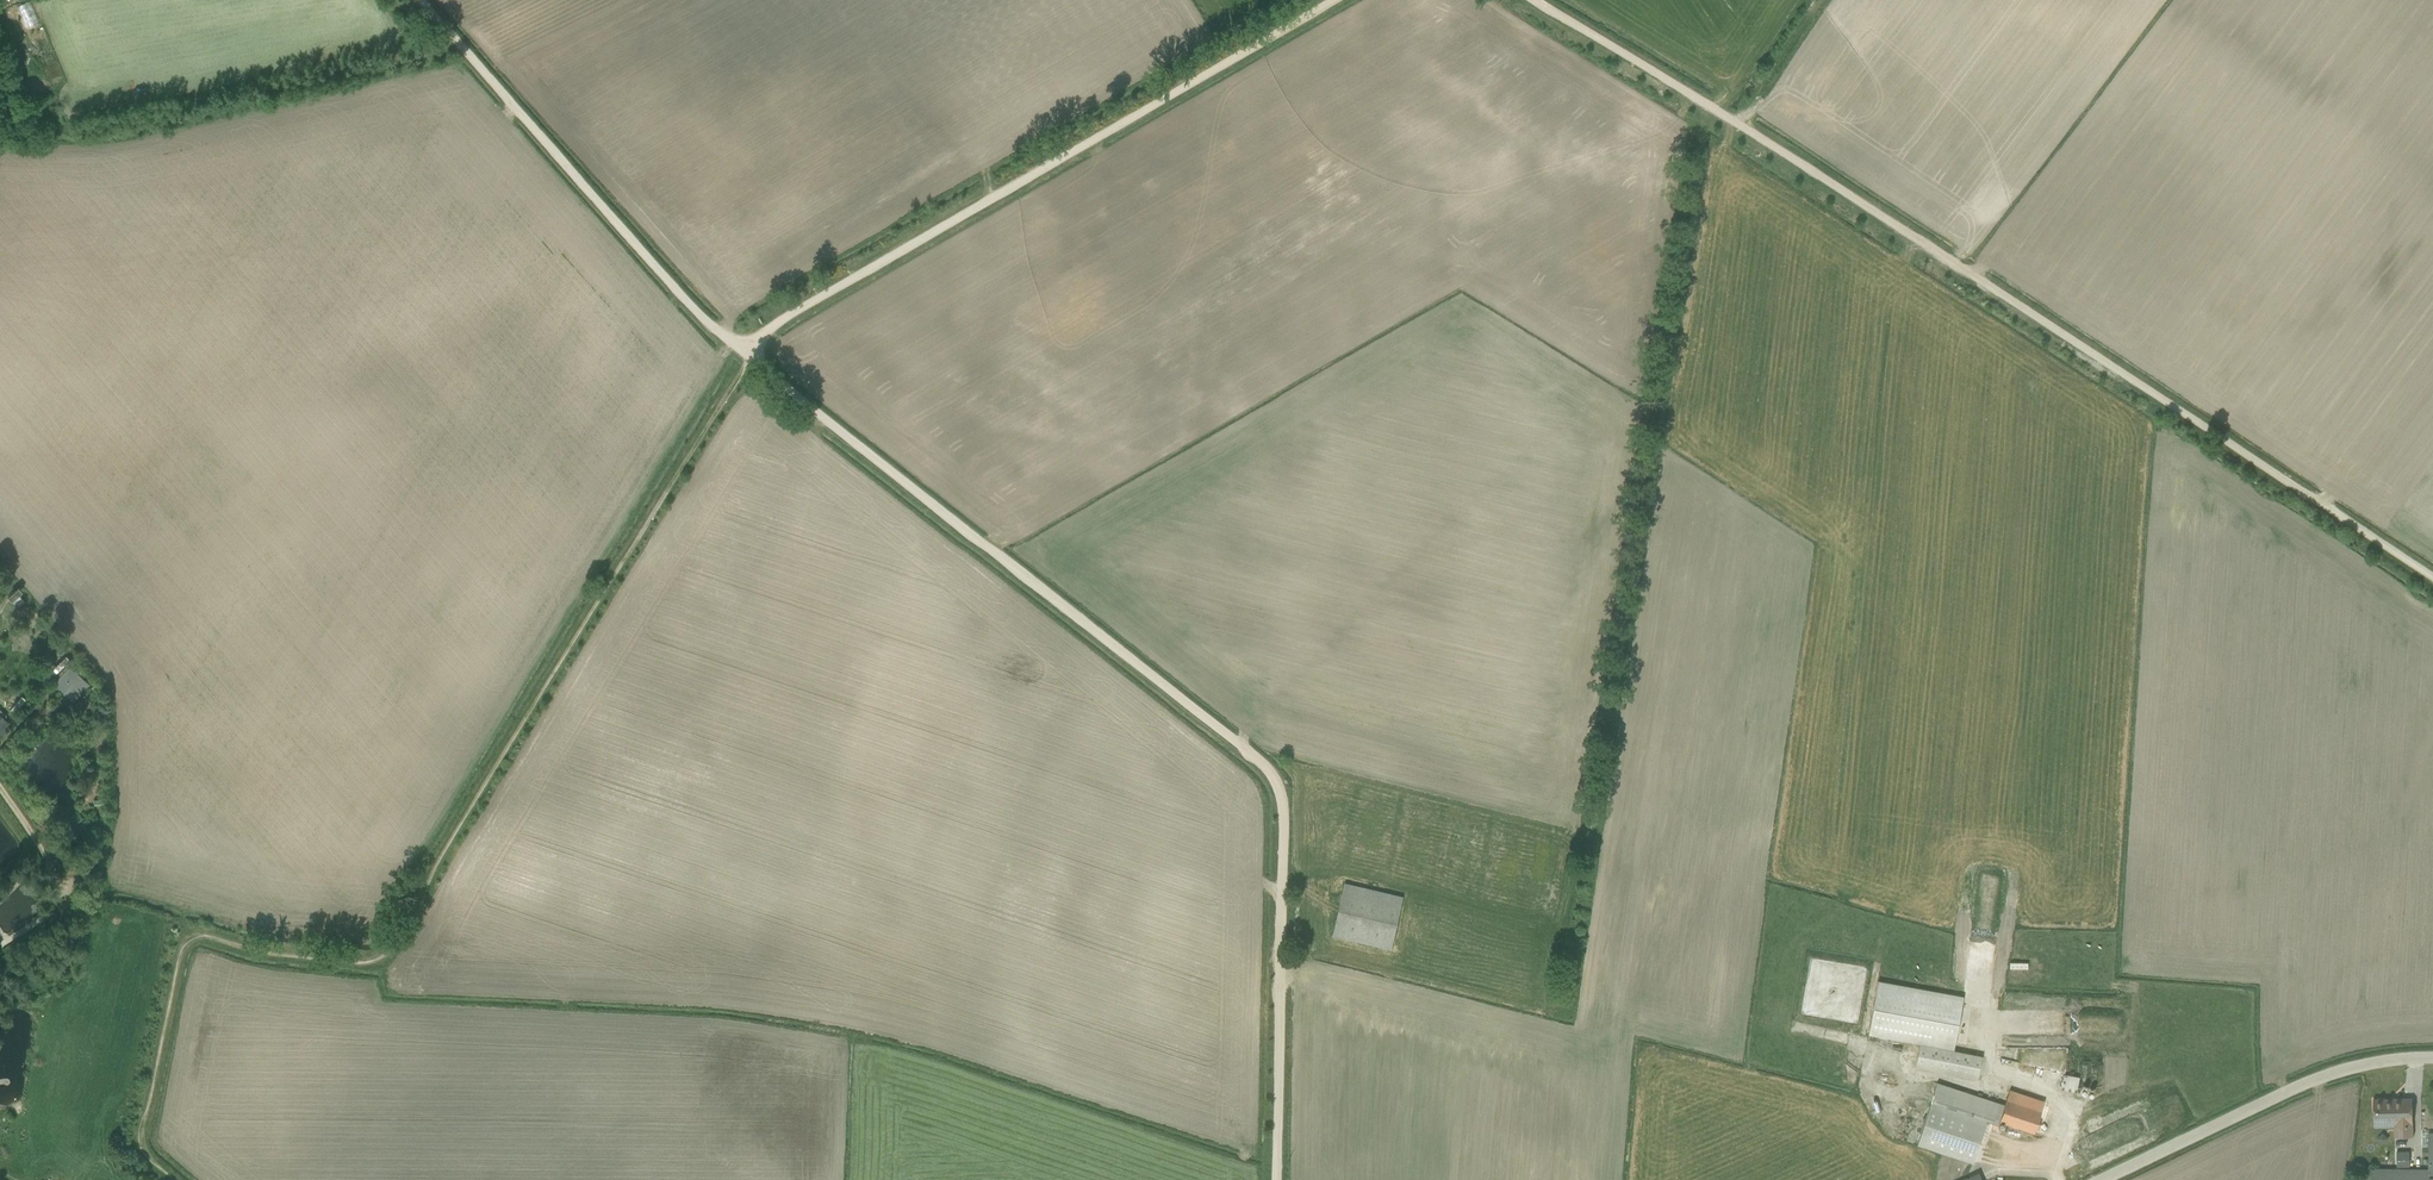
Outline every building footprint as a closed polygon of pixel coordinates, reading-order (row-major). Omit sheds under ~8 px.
[(28,606),(11,589),(0,601),(0,612),(7,619),(12,613),(17,617),(28,606)] [(73,701),(89,685),(68,664),(58,675),(59,676),(53,683),(73,701)] [(83,696),(91,703),(103,689),(98,682),(83,696)] [(9,723),(0,715),(0,733),(9,723)] [(1391,951),(1402,896),(1345,883),(1333,937),(1391,951)] [(1978,1079),(1982,1056),(1953,1051),(1964,996),(1878,980),(1868,1035),(1919,1045),(1915,1067),(1978,1079)] [(2000,1046),(2012,1046),(2012,1038),(2000,1037),(2000,1046)] [(2065,1074),(2061,1089),(2080,1093),(2081,1088),(2077,1087),(2079,1077),(2065,1074)] [(1916,1144),(1972,1162),(1986,1121),(1999,1125),(2000,1122),(2033,1132),(2044,1100),(2009,1089),(2005,1104),(1936,1082),(1916,1144)] [(2394,1137),(2413,1137),(2412,1098),(2373,1099),(2374,1127),(2394,1127),(2394,1137)] [(2397,1168),(2409,1167),(2409,1151),(2396,1151),(2397,1168)] [(2367,1169),(2367,1179),(2432,1179),(2432,1169),(2427,1169),(2367,1169)]
